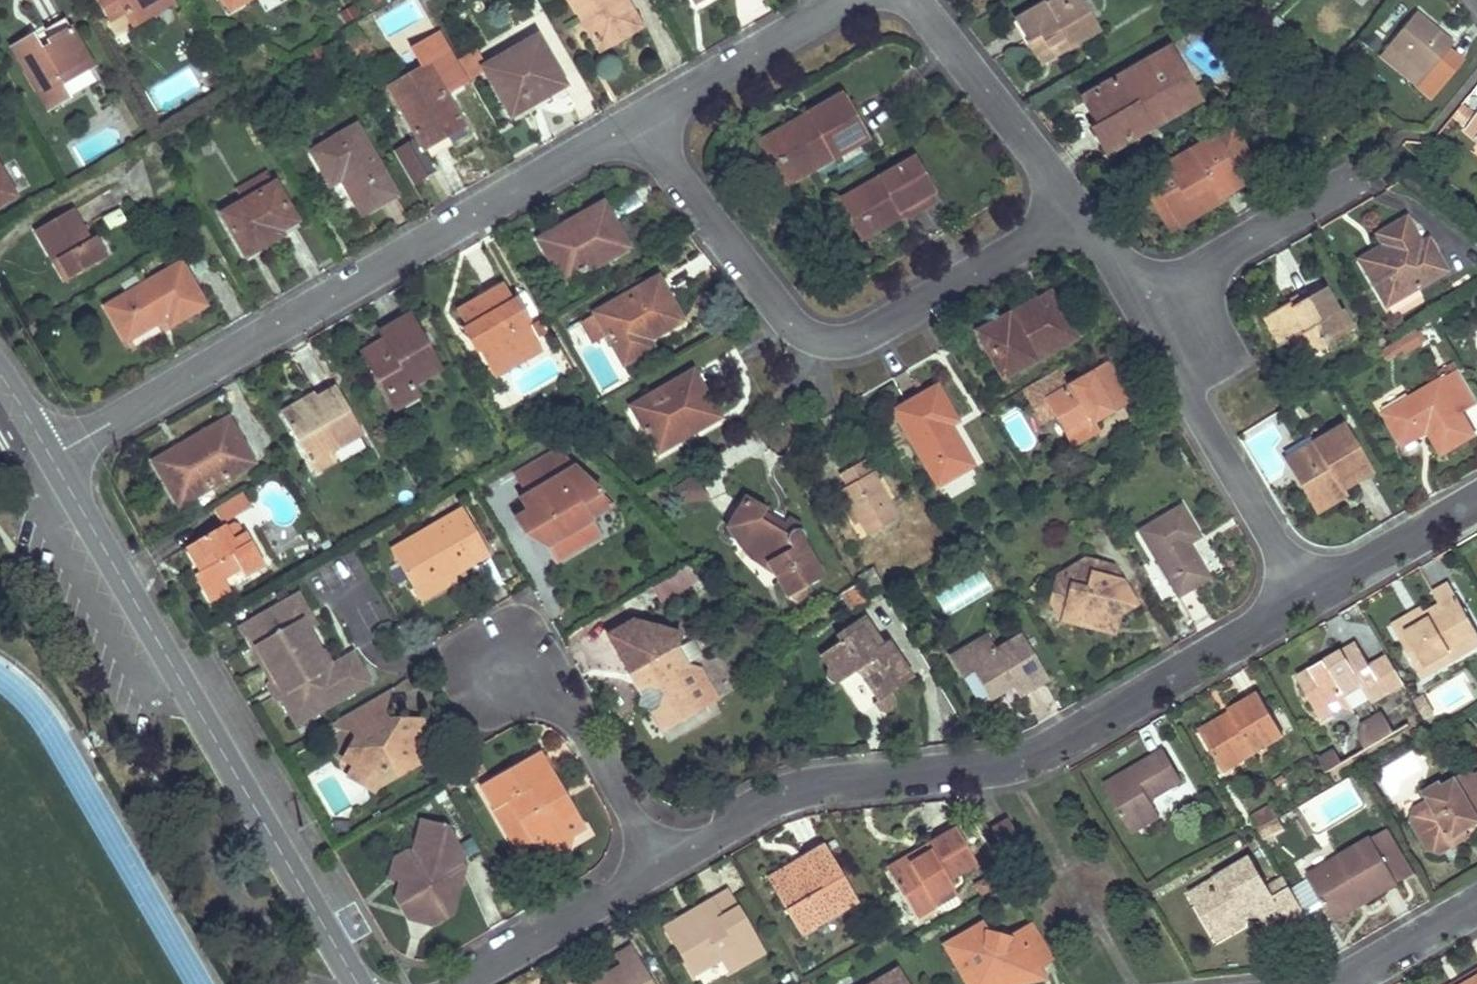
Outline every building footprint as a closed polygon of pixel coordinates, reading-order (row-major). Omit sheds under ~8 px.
[(119,13),(125,9),(133,24),(171,3),(169,0),(102,0),(112,17),(119,13)] [(248,0),(228,0),(233,9),(248,0)] [(620,36),(639,24),(625,0),(574,0),(601,47),(620,36)] [(1046,4),(1017,19),(1029,41),(1043,33),(1054,53),(1097,30),(1081,0),(1052,0),(1046,4)] [(1415,14),(1388,47),(1425,78),(1420,84),(1432,94),(1451,70),(1439,61),(1453,45),(1415,14)] [(71,29),(65,19),(35,37),(40,47),(71,29)] [(35,37),(25,43),(15,48),(50,109),(71,97),(63,85),(93,67),(71,29),(40,47),(35,37)] [(563,83),(549,61),(536,38),(486,68),(476,51),(458,61),(470,82),(488,71),(513,113),(563,83)] [(1420,84),(1425,78),(1388,47),(1379,57),(1417,88),(1420,84)] [(1114,148),(1133,138),(1151,127),(1145,117),(1193,89),(1169,48),(1085,97),(1114,148)] [(429,66),(391,88),(419,135),(393,150),(412,184),(440,169),(427,148),(447,136),(452,145),(468,136),(463,127),(464,127),(429,66)] [(160,105),(196,87),(188,72),(152,90),(160,105)] [(1476,102),(1476,86),(1465,101),(1473,107),(1476,102)] [(842,93),(824,104),(806,114),(811,123),(774,145),(794,180),(867,136),(842,93)] [(757,143),(782,186),(794,180),(774,145),(811,123),(806,114),(757,143)] [(1466,131),(1476,140),(1476,118),(1466,131)] [(314,151),(323,167),(332,183),(341,178),(361,213),(395,194),(357,126),(314,151)] [(1176,214),(1198,201),(1219,189),(1223,196),(1240,186),(1213,139),(1153,173),(1157,179),(1176,214)] [(863,218),(867,225),(871,232),(901,214),(903,218),(936,198),(912,158),(841,200),(854,223),(863,218)] [(12,196),(0,174),(0,203),(12,196)] [(1172,227),(1224,198),(1223,196),(1219,189),(1198,201),(1176,214),(1157,179),(1147,184),(1172,227)] [(250,253),(265,243),(281,233),(279,230),(298,218),(275,181),(225,213),(250,253)] [(602,204),(584,213),(567,223),(571,230),(544,245),(564,281),(625,247),(602,204)] [(72,209),(35,229),(54,260),(59,256),(72,277),(107,258),(94,237),(90,239),(72,209)] [(1420,242),(1413,230),(1405,217),(1377,234),(1388,252),(1363,267),(1386,304),(1445,270),(1426,239),(1420,242)] [(567,223),(540,238),(544,245),(571,230),(567,223)] [(59,256),(54,260),(66,281),(72,277),(59,256)] [(162,319),(161,318),(160,316),(165,314),(170,323),(206,303),(183,261),(107,303),(127,339),(162,319)] [(624,362),(634,357),(644,351),(641,345),(648,341),(681,322),(657,279),(596,313),(624,362)] [(492,372),(515,359),(537,347),(503,284),(458,308),(492,372)] [(1339,310),(1332,299),(1325,287),(1292,306),(1289,302),(1271,312),(1288,342),(1291,341),(1302,360),(1325,348),(1324,346),(1354,329),(1342,308),(1339,310)] [(1074,338),(1061,316),(1049,293),(976,335),(1002,379),(1074,338)] [(1263,316),(1281,347),(1288,342),(1271,312),(1263,316)] [(418,395),(416,390),(413,386),(439,372),(409,315),(390,325),(395,334),(363,352),(386,396),(394,391),(401,404),(418,395)] [(1415,348),(1408,335),(1390,345),(1396,354),(1398,358),(1415,348)] [(644,351),(652,347),(648,341),(641,345),(644,351)] [(1373,356),(1378,364),(1396,354),(1390,345),(1373,356)] [(1057,370),(1023,390),(1041,421),(1054,413),(1067,436),(1090,423),(1111,411),(1104,397),(1112,392),(1108,386),(1117,380),(1108,365),(1067,388),(1057,370)] [(719,415),(706,393),(694,371),(632,406),(657,450),(719,415)] [(1454,374),(1381,416),(1397,445),(1422,431),(1425,436),(1438,457),(1470,439),(1457,417),(1474,407),(1454,374)] [(953,432),(951,433),(950,434),(946,428),(957,421),(938,387),(895,411),(937,484),(971,464),(953,432)] [(360,434),(347,411),(334,389),(316,399),(284,417),(309,462),(328,451),(360,434)] [(313,393),(280,410),(284,417),(316,399),(313,393)] [(250,461),(238,440),(226,419),(153,461),(177,503),(250,461)] [(1072,444),(1095,431),(1090,423),(1067,436),(1072,444)] [(1337,487),(1338,488),(1339,491),(1367,474),(1340,428),(1284,461),(1309,503),(1337,487)] [(1422,431),(1397,445),(1401,450),(1425,436),(1422,431)] [(602,495),(557,447),(516,472),(528,495),(521,499),(528,511),(538,528),(559,561),(601,536),(590,519),(594,516),(586,505),(602,495)] [(314,471),(334,460),(328,451),(309,462),(314,471)] [(841,474),(845,479),(848,485),(841,488),(869,533),(898,516),(864,460),(841,474)] [(1314,512),(1342,496),(1339,491),(1337,487),(1309,503),(1314,512)] [(243,491),(212,504),(218,520),(250,507),(243,491)] [(602,495),(586,505),(594,516),(613,506),(602,495)] [(805,590),(805,589),(805,586),(821,576),(802,544),(802,542),(803,540),(803,538),(801,536),(800,534),(795,531),(798,526),(790,521),(786,529),(762,515),(766,509),(747,498),(729,526),(767,546),(772,558),(768,559),(790,598),(790,599),(792,599),(793,600),(794,600),(795,600),(796,600),(798,600),(799,600),(800,599),(801,599),(802,598),(803,597),(804,597),(804,595),(805,594),(805,593),(806,592),(805,590)] [(465,508),(392,549),(419,595),(451,575),(490,553),(465,508)] [(256,509),(225,525),(232,541),(247,533),(248,533),(264,525),(256,509)] [(1180,510),(1141,532),(1177,596),(1207,580),(1187,546),(1198,541),(1180,510)] [(528,511),(516,516),(527,535),(538,528),(528,511)] [(194,573),(202,588),(209,602),(229,592),(223,580),(241,572),(244,578),(265,567),(248,533),(247,533),(232,541),(225,525),(186,545),(199,571),(194,573)] [(1091,573),(1085,561),(1057,579),(1066,593),(1059,616),(1059,620),(1099,631),(1104,616),(1117,620),(1137,607),(1123,582),(1119,580),(1091,573)] [(1114,569),(1085,561),(1091,573),(1119,580),(1114,569)] [(660,603),(701,579),(692,565),(652,588),(660,603)] [(868,570),(853,579),(862,594),(878,585),(868,570)] [(980,570),(935,598),(947,616),(991,588),(980,570)] [(451,575),(419,595),(423,603),(456,584),(451,575)] [(1066,593),(1057,579),(1050,602),(1059,616),(1066,593)] [(1434,664),(1436,666),(1476,643),(1476,637),(1446,585),(1432,595),(1438,607),(1421,618),(1424,622),(1398,637),(1417,671),(1433,662),(1434,664)] [(308,609),(298,591),(253,617),(245,630),(247,640),(252,648),(256,646),(274,678),(265,682),(272,695),(273,698),(279,695),(295,724),(370,681),(353,650),(328,664),(321,652),(307,628),(299,614),(308,609)] [(299,614),(307,628),(316,623),(308,609),(299,614)] [(1398,637),(1424,622),(1421,618),(1417,612),(1392,627),(1398,637)] [(1117,620),(1104,616),(1099,631),(1112,635),(1117,620)] [(633,621),(610,633),(618,649),(628,643),(641,667),(631,672),(643,691),(647,689),(662,692),(657,705),(652,709),(654,712),(707,680),(700,670),(687,667),(677,646),(679,634),(633,621)] [(875,653),(860,629),(822,654),(826,662),(828,665),(826,673),(828,679),(833,684),(840,683),(858,671),(878,700),(872,704),(876,710),(878,714),(886,714),(894,709),(894,705),(893,699),(891,694),(909,681),(887,645),(875,653)] [(983,639),(950,657),(963,679),(974,672),(990,697),(1012,685),(1020,697),(1044,683),(1018,640),(993,655),(983,639)] [(1373,701),(1401,685),(1383,655),(1364,666),(1352,645),(1296,679),(1315,712),(1359,686),(1369,703),(1369,704),(1373,701)] [(1433,662),(1417,671),(1420,676),(1436,666),(1434,664),(1433,662)] [(707,680),(654,712),(664,728),(717,698),(707,680)] [(403,757),(409,754),(415,751),(439,751),(439,709),(417,708),(417,716),(408,717),(392,687),(363,703),(373,722),(380,737),(371,756),(366,766),(391,778),(403,757)] [(640,694),(635,708),(650,710),(652,709),(657,705),(662,692),(647,689),(643,691),(640,694)] [(1256,695),(1242,704),(1227,712),(1232,720),(1201,739),(1219,771),(1280,735),(1256,695)] [(1420,699),(1412,704),(1419,717),(1428,712),(1420,699)] [(1369,703),(1351,714),(1359,727),(1380,714),(1373,701),(1369,704),(1369,703)] [(1227,712),(1196,731),(1201,739),(1232,720),(1227,712)] [(1392,733),(1380,714),(1359,727),(1360,729),(1358,736),(1356,737),(1363,749),(1363,750),(1392,733)] [(373,722),(359,749),(371,756),(380,737),(373,722)] [(534,750),(478,782),(490,803),(503,795),(527,836),(561,845),(564,831),(576,825),(534,750)] [(1129,833),(1143,825),(1158,817),(1149,800),(1179,783),(1161,750),(1101,785),(1129,833)] [(403,757),(391,778),(439,751),(415,751),(409,754),(403,757)] [(1339,764),(1332,751),(1316,760),(1324,773),(1339,764)] [(1465,774),(1436,791),(1435,787),(1419,794),(1425,805),(1409,814),(1406,825),(1424,854),(1435,855),(1452,846),(1449,840),(1461,833),(1476,824),(1476,777),(1469,782),(1465,774)] [(1269,805),(1250,816),(1257,829),(1276,817),(1269,805)] [(459,842),(454,833),(443,830),(445,823),(420,816),(412,848),(406,846),(394,853),(389,873),(401,876),(396,894),(414,908),(437,914),(454,908),(466,861),(455,858),(459,842)] [(1000,844),(1015,835),(1005,819),(990,829),(1000,844)] [(950,883),(946,877),(973,861),(953,826),(922,843),(926,850),(888,871),(912,912),(932,900),(930,895),(950,883)] [(1388,829),(1373,838),(1387,864),(1403,855),(1388,829)] [(1465,839),(1461,833),(1449,840),(1452,846),(1465,839)] [(1329,912),(1345,903),(1361,893),(1365,901),(1413,872),(1403,855),(1387,864),(1373,838),(1308,876),(1329,912)] [(822,843),(812,848),(803,853),(807,862),(770,882),(796,929),(852,898),(822,843)] [(922,843),(885,865),(888,871),(926,850),(922,843)] [(803,853),(765,874),(770,882),(807,862),(803,853)] [(1301,921),(1278,880),(1260,890),(1243,863),(1208,882),(1212,891),(1194,901),(1204,920),(1198,924),(1210,943),(1236,930),(1238,917),(1247,911),(1259,931),(1274,935),(1301,921)] [(993,873),(979,882),(983,890),(998,881),(993,873)] [(1208,882),(1182,897),(1198,924),(1204,920),(1194,901),(1212,891),(1208,882)] [(932,900),(953,888),(950,883),(930,895),(932,900)] [(712,906),(690,919),(668,932),(690,970),(733,945),(742,959),(758,949),(723,888),(707,898),(712,906)] [(1329,912),(1333,919),(1365,901),(1361,893),(1345,903),(1329,912)] [(707,898),(663,923),(668,932),(690,919),(712,906),(707,898)] [(940,945),(962,983),(980,983),(998,974),(1004,983),(1012,983),(1017,983),(1034,973),(1031,967),(1046,959),(1027,925),(996,943),(983,940),(975,926),(940,945)] [(627,944),(613,952),(618,962),(601,971),(605,977),(592,983),(651,983),(627,944)] [(571,981),(572,983),(592,983),(605,977),(601,971),(599,966),(571,981)] [(895,968),(867,983),(904,983),(895,968)] [(1037,980),(1034,973),(1017,983),(1037,980)] [(1458,983),(1476,983),(1476,973),(1458,983)] [(980,983),(1004,983),(998,974),(980,983)]
